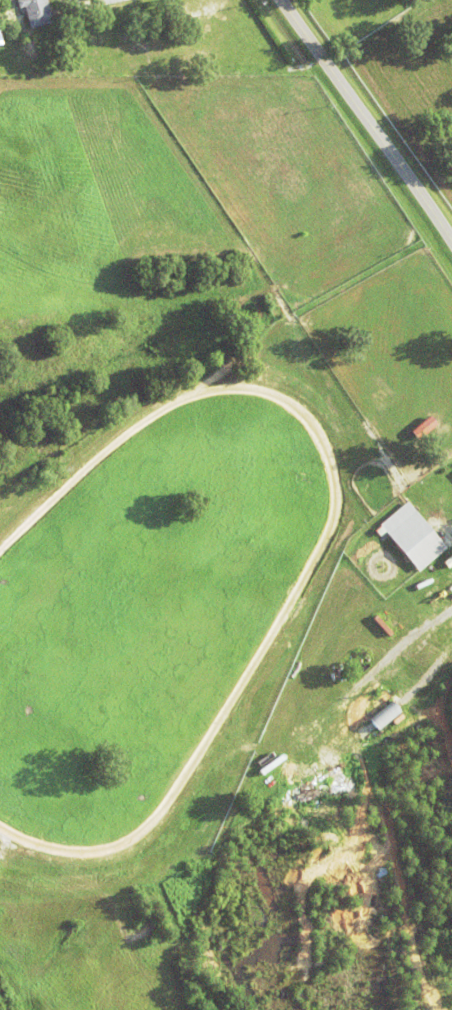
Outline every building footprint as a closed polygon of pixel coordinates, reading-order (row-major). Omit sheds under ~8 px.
[(17,9),(15,0),(47,0),(53,21),(29,28),(23,7),(17,9)] [(369,393),(380,383),(389,395),(378,404),(369,393)] [(411,414),(416,410),(426,424),(421,428),(411,414)] [(426,427),(437,444),(423,453),(401,418),(408,414),(419,432),(426,427)] [(427,427),(432,424),(443,440),(438,444),(427,427)] [(419,570),(386,529),(380,534),(374,527),(408,499),(447,547),(419,570)] [(372,617),(376,614),(392,631),(388,635),(372,617)] [(398,711),(389,700),(366,719),(375,730),(398,711)]
